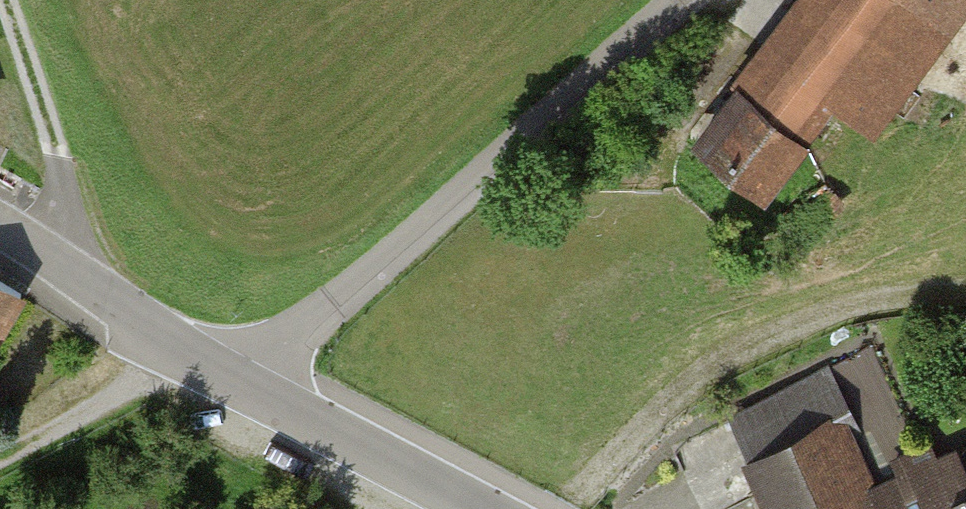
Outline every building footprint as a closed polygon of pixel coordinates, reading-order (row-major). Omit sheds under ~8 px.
[(702,149),(769,196),(841,94),(868,114),(949,0),(807,0),(702,149)] [(19,295),(0,283),(0,326),(19,295)] [(772,508),(873,508),(832,417),(845,412),(826,371),(731,416),(772,508)] [(953,460),(925,472),(938,500),(918,508),(965,508),(965,489),(953,460)]
